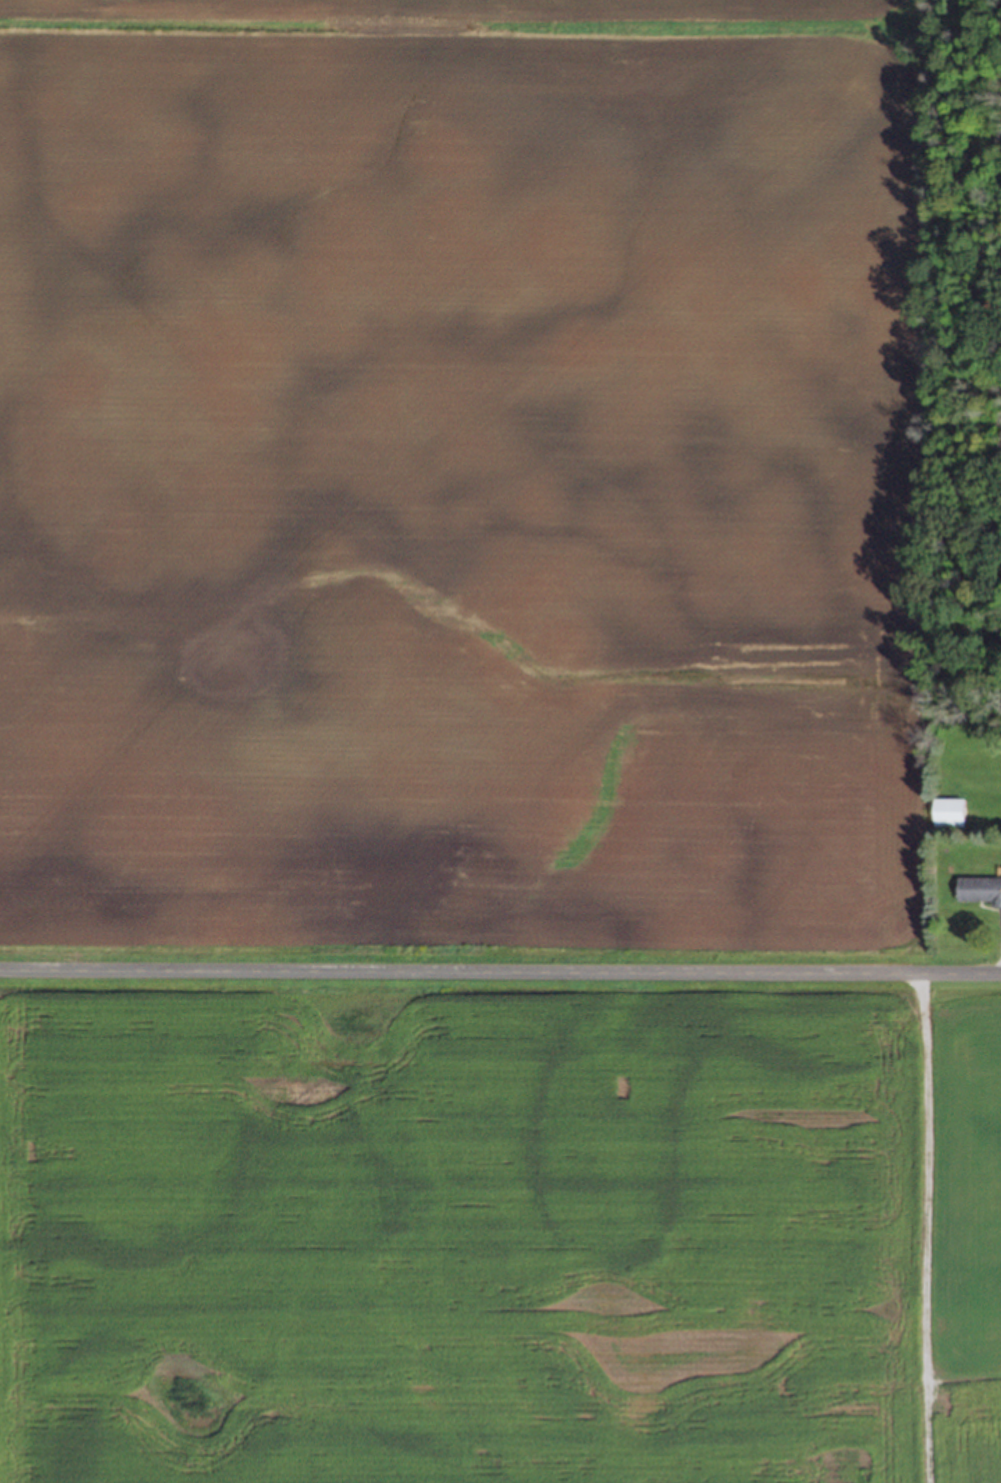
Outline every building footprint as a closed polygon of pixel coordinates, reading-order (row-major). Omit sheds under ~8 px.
[(933,827),(965,827),(965,798),(933,798),(933,827)] [(957,877),(957,901),(992,901),(992,907),(1000,907),(1000,877),(957,877)]
